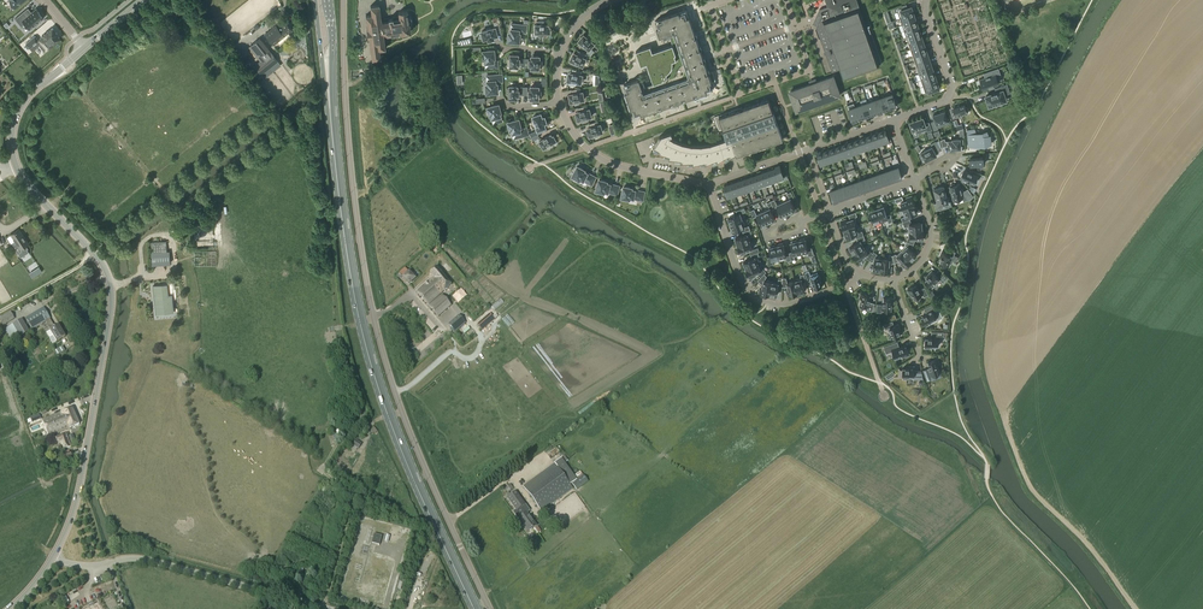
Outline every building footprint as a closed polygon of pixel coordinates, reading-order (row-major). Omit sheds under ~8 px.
[(857,0),(825,0),(827,7),(819,9),(814,20),(815,20),(814,24),(817,25),(819,21),(822,23),(823,21),(825,20),(826,21),(857,10),(856,8),(859,7),(857,0)] [(369,37),(370,46),(372,59),(381,57),(379,49),(385,48),(383,35),(387,34),(387,35),(411,31),(408,11),(398,12),(399,17),(381,20),(379,4),(370,6),(372,14),(366,15),(368,28),(367,28),(368,37),(369,37)] [(898,12),(900,18),(914,13),(911,7),(903,10),(902,6),(894,9),(896,12),(898,12)] [(28,8),(15,19),(21,26),(25,23),(30,29),(35,25),(36,26),(40,23),(39,21),(43,18),(43,17),(44,16),(41,12),(39,13),(36,9),(32,12),(31,12),(30,13),(27,9),(28,8)] [(674,45),(670,46),(652,52),(650,46),(636,51),(641,66),(647,64),(654,85),(643,89),(639,80),(624,85),(634,116),(658,108),(658,106),(659,105),(661,105),(661,107),(681,100),(682,101),(693,97),(694,98),(694,100),(693,100),(694,101),(699,99),(708,96),(708,95),(707,93),(710,92),(711,91),(712,91),(713,90),(713,89),(713,88),(714,88),(714,87),(714,86),(714,85),(714,84),(713,82),(715,81),(712,72),(706,74),(705,72),(705,71),(707,70),(704,61),(702,62),(701,60),(700,59),(702,58),(695,37),(693,38),(693,37),(692,35),(694,34),(686,10),(655,21),(660,36),(670,33),(674,45)] [(864,26),(858,10),(857,10),(826,21),(825,20),(823,21),(822,23),(819,21),(817,25),(815,29),(819,38),(820,38),(832,73),(841,69),(844,77),(882,64),(868,24),(864,26)] [(900,18),(902,24),(916,19),(914,13),(900,18)] [(902,25),(904,30),(918,25),(916,19),(902,24),(902,25)] [(265,34),(274,44),(292,30),(285,21),(278,27),(276,25),(265,34)] [(498,21),(493,22),(495,28),(491,29),(491,28),(486,30),(482,31),(484,39),(488,38),(489,41),(494,39),(494,37),(498,35),(497,34),(501,33),(498,21)] [(538,36),(544,36),(544,33),(550,33),(550,27),(549,27),(549,25),(546,25),(546,21),(536,21),(536,25),(536,33),(538,33),(538,36)] [(526,32),(526,25),(511,24),(510,33),(509,33),(509,34),(508,40),(508,41),(510,41),(518,42),(519,42),(519,41),(520,35),(520,34),(519,34),(520,32),(526,32)] [(904,32),(906,37),(920,32),(918,25),(904,30),(904,32)] [(42,42),(39,45),(44,51),(47,48),(48,48),(52,45),(52,44),(59,38),(56,34),(57,34),(52,28),(48,32),(43,35),(44,35),(39,39),(42,42)] [(907,39),(908,43),(922,38),(920,32),(906,37),(907,39)] [(578,44),(580,46),(583,49),(585,46),(589,50),(594,44),(593,43),(596,40),(588,34),(586,37),(584,35),(582,37),(579,41),(580,42),(578,44)] [(35,36),(26,44),(30,48),(39,40),(35,36)] [(253,43),(253,44),(249,47),(258,58),(261,60),(254,65),(261,74),(278,61),(271,52),(269,53),(267,50),(269,49),(260,38),(253,43)] [(909,46),(910,49),(921,46),(925,44),(922,38),(908,43),(909,46)] [(912,52),(913,56),(927,51),(925,44),(921,46),(910,49),(912,52)] [(495,58),(495,57),(494,51),(494,50),(493,50),(485,51),(483,51),(483,52),(484,58),(484,59),(485,59),(486,68),(498,67),(497,61),(494,61),(494,58),(495,58)] [(578,64),(583,66),(586,59),(585,58),(586,54),(578,50),(576,54),(574,53),(573,56),(572,55),(570,60),(572,61),(571,63),(577,66),(578,64)] [(914,59),(915,62),(929,57),(927,51),(913,56),(914,59)] [(510,55),(510,59),(507,59),(507,66),(510,66),(510,67),(518,67),(518,64),(520,64),(520,59),(518,59),(518,55),(510,55)] [(532,56),(531,60),(530,60),(530,65),(531,65),(531,69),(539,69),(539,67),(542,67),(542,61),(539,60),(539,56),(532,56)] [(916,66),(917,68),(931,63),(929,57),(915,62),(916,66)] [(919,73),(919,74),(933,70),(931,63),(917,68),(919,73)] [(985,78),(980,80),(983,88),(989,86),(990,87),(994,85),(998,83),(996,78),(1001,76),(998,68),(984,73),(985,78)] [(569,84),(576,85),(576,82),(581,83),(582,75),(581,75),(582,71),(572,69),(572,73),(569,73),(569,76),(568,76),(567,81),(569,81),(569,84)] [(921,80),(921,81),(935,76),(933,70),(919,74),(921,80)] [(502,75),(499,75),(487,76),(487,85),(486,85),(486,86),(487,92),(487,93),(488,93),(497,92),(498,92),(498,91),(497,85),(497,84),(496,82),(502,81),(502,75)] [(923,87),(924,87),(938,82),(935,76),(921,81),(923,87)] [(938,82),(924,87),(926,93),(924,94),(925,98),(932,95),(931,92),(940,89),(938,82)] [(996,93),(986,97),(989,106),(990,106),(991,108),(995,106),(994,105),(1000,103),(1001,105),(1005,103),(1004,101),(1006,101),(1004,95),(1010,93),(1007,84),(994,89),(996,93)] [(518,86),(510,86),(510,88),(507,88),(507,95),(509,95),(509,99),(517,99),(517,95),(519,95),(519,90),(518,90),(518,86)] [(531,95),(531,99),(539,99),(539,95),(542,95),(542,88),(539,88),(539,87),(531,87),(531,90),(529,90),(529,95),(531,95)] [(572,102),(573,104),(580,103),(579,100),(584,99),(583,92),(581,92),(580,88),(575,89),(571,90),(572,94),(569,94),(570,97),(571,102),(572,102)] [(892,94),(886,96),(890,108),(896,106),(892,94)] [(886,96),(879,99),(884,111),(890,108),(886,96)] [(879,99),(873,101),(877,113),(884,111),(879,99)] [(741,108),(739,108),(735,110),(715,117),(714,117),(719,130),(723,129),(723,130),(726,139),(727,139),(727,141),(724,142),(728,154),(728,155),(729,157),(731,156),(738,152),(740,151),(741,154),(757,148),(782,139),(777,124),(774,116),(768,100),(742,109),(741,107),(741,108)] [(873,101),(867,103),(871,115),(877,113),(873,101)] [(861,105),(865,117),(871,115),(867,103),(861,105)] [(951,112),(953,118),(960,116),(960,115),(967,112),(966,109),(967,109),(967,108),(966,108),(965,104),(959,106),(959,105),(958,106),(953,108),(954,111),(951,112)] [(489,107),(488,107),(488,108),(488,109),(490,114),(490,115),(491,115),(494,124),(502,121),(500,113),(501,112),(500,111),(499,106),(499,105),(497,105),(489,107)] [(578,108),(579,112),(576,112),(577,115),(578,120),(580,119),(581,122),(587,121),(587,118),(591,117),(589,109),(588,109),(587,105),(578,108)] [(861,105),(855,107),(859,119),(865,117),(861,105)] [(859,119),(855,107),(849,109),(852,118),(853,122),(857,121),(857,120),(859,119)] [(948,120),(945,111),(933,115),(935,121),(931,122),(934,131),(938,129),(937,124),(948,120)] [(541,114),(533,116),(534,121),(536,126),(538,130),(545,127),(544,123),(546,122),(545,117),(542,118),(541,114)] [(923,118),(909,122),(912,131),(916,129),(918,133),(927,130),(927,131),(932,130),(929,123),(925,124),(923,118)] [(509,122),(508,122),(508,123),(510,129),(510,130),(511,130),(514,139),(528,135),(527,128),(521,130),(520,127),(521,127),(520,126),(521,126),(519,121),(519,120),(517,120),(509,122)] [(589,124),(590,127),(588,128),(588,131),(590,136),(591,135),(592,138),(599,136),(598,133),(603,132),(600,124),(599,125),(598,121),(589,124)] [(975,129),(967,129),(968,141),(975,140),(975,145),(978,145),(978,143),(980,143),(980,147),(984,147),(984,144),(992,143),(991,135),(989,135),(987,130),(982,132),(983,133),(977,134),(975,129)] [(885,130),(879,132),(883,143),(889,141),(885,130)] [(728,154),(724,142),(727,141),(727,139),(726,139),(710,144),(701,145),(692,145),(683,143),(674,140),(669,137),(672,135),(671,132),(659,136),(660,138),(654,147),(659,149),(658,151),(670,155),(669,157),(681,159),(681,162),(693,161),(693,164),(705,161),(705,163),(717,159),(718,161),(726,156),(728,155),(728,154)] [(879,132),(873,134),(877,145),(883,143),(879,132)] [(551,143),(556,140),(553,136),(552,136),(551,134),(547,137),(547,136),(544,138),(540,141),(540,142),(543,147),(544,148),(546,147),(547,149),(553,146),(551,143)] [(873,134),(867,136),(871,147),(877,145),(873,134)] [(867,136),(861,138),(864,149),(871,147),(867,136)] [(861,138),(854,141),(858,151),(864,149),(861,138)] [(954,149),(960,148),(960,144),(963,144),(963,139),(960,139),(953,140),(953,141),(948,141),(945,142),(944,139),(941,140),(943,147),(947,146),(949,146),(949,150),(954,149)] [(854,141),(848,143),(852,154),(858,151),(854,141)] [(922,160),(925,158),(926,161),(927,160),(928,161),(932,159),(931,158),(936,155),(935,153),(940,150),(936,141),(931,144),(932,147),(921,152),(922,153),(919,155),(922,160)] [(848,143),(842,145),(846,156),(852,154),(848,143)] [(842,145),(836,147),(840,158),(846,156),(842,145)] [(836,147),(830,149),(834,160),(840,158),(836,147)] [(830,149),(824,151),(827,162),(834,160),(830,149)] [(827,162),(824,151),(817,154),(821,164),(827,162)] [(980,154),(973,155),(973,158),(970,158),(970,166),(977,165),(978,168),(983,167),(983,165),(984,164),(983,157),(980,157),(980,154)] [(591,185),(596,177),(591,175),(584,171),(584,170),(583,170),(583,169),(578,167),(577,166),(577,168),(577,167),(573,175),(572,176),(573,176),(573,177),(578,179),(579,180),(580,179),(587,183),(591,185)] [(780,167),(774,169),(777,180),(784,178),(780,167)] [(898,167),(892,169),(896,180),(902,178),(898,167)] [(972,182),(973,183),(975,178),(980,180),(983,175),(967,167),(964,172),(963,172),(961,177),(968,180),(968,181),(969,181),(972,182)] [(774,169),(767,171),(771,182),(777,180),(774,169)] [(892,169),(886,172),(890,182),(896,180),(892,169)] [(767,171),(761,173),(765,184),(771,182),(767,171)] [(886,172),(880,174),(884,185),(890,182),(886,172)] [(761,173),(755,175),(759,186),(765,184),(761,173)] [(874,176),(878,187),(884,185),(880,174),(874,176)] [(755,175),(749,178),(753,188),(759,186),(755,175)] [(874,176),(868,178),(871,189),(878,187),(874,176)] [(749,178),(743,180),(746,191),(753,188),(749,178)] [(868,178),(862,180),(865,191),(871,189),(868,178)] [(612,194),(617,195),(619,186),(615,185),(606,183),(607,182),(606,181),(600,180),(599,180),(599,181),(596,189),(597,189),(596,190),(597,190),(597,191),(603,192),(604,192),(604,191),(612,193),(612,194)] [(743,180),(736,182),(740,193),(746,191),(743,180)] [(862,180),(855,182),(859,193),(865,191),(862,180)] [(736,182),(730,184),(734,195),(740,193),(736,182)] [(855,182),(849,184),(853,195),(859,193),(855,182)] [(734,195),(730,184),(724,186),(728,197),(734,195)] [(849,184),(843,187),(847,197),(853,195),(849,184)] [(954,184),(951,185),(951,186),(950,187),(954,201),(963,198),(964,201),(970,199),(973,197),(968,189),(964,192),(962,189),(961,189),(959,184),(955,185),(954,184)] [(638,200),(643,201),(644,191),(640,190),(640,191),(631,189),(632,188),(630,188),(631,188),(625,187),(624,187),(623,188),(622,196),(622,197),(623,197),(623,198),(628,199),(629,199),(630,198),(638,199),(638,200)] [(843,187),(837,189),(841,200),(847,197),(843,187)] [(934,189),(939,205),(947,203),(948,207),(951,206),(949,197),(946,198),(943,187),(934,189)] [(841,200),(837,189),(830,191),(834,202),(841,200)] [(791,192),(787,193),(790,199),(784,202),(783,201),(788,213),(790,212),(790,213),(795,211),(794,210),(795,209),(791,200),(794,199),(791,192)] [(902,210),(915,205),(912,197),(906,199),(907,200),(901,203),(903,209),(902,210)] [(788,213),(783,201),(777,204),(774,199),(771,201),(774,208),(777,207),(782,216),(782,215),(783,216),(787,214),(787,213),(788,213)] [(770,210),(774,208),(771,201),(767,203),(769,208),(763,211),(768,222),(769,221),(770,222),(775,220),(774,219),(775,219),(770,210)] [(917,212),(918,212),(916,207),(915,207),(915,206),(915,205),(902,210),(904,217),(901,218),(903,222),(910,220),(909,215),(917,212)] [(888,220),(889,223),(893,222),(890,214),(886,216),(883,207),(882,206),(877,208),(878,209),(876,209),(881,222),(888,220)] [(737,214),(728,218),(727,218),(729,223),(730,223),(731,224),(743,220),(741,213),(746,212),(744,208),(736,211),(737,214)] [(768,222),(763,211),(762,211),(763,212),(757,215),(754,209),(750,211),(753,218),(757,216),(761,225),(762,225),(762,226),(767,224),(767,223),(768,222)] [(874,224),(881,222),(876,209),(875,210),(875,209),(870,211),(870,212),(869,212),(872,220),(869,222),(871,229),(875,228),(874,224)] [(843,230),(857,226),(854,219),(847,221),(846,220),(841,222),(843,230)] [(743,220),(731,224),(731,226),(730,226),(732,231),(733,231),(742,228),(743,232),(750,230),(749,226),(745,227),(743,220)] [(908,232),(922,230),(922,229),(923,229),(922,223),(921,224),(921,223),(912,224),(910,220),(903,222),(904,227),(908,227),(908,232)] [(859,232),(857,226),(843,230),(844,230),(844,231),(843,232),(845,237),(846,236),(846,237),(855,234),(856,238),(864,235),(862,231),(859,232)] [(19,248),(20,249),(29,244),(19,229),(10,235),(15,241),(12,243),(16,249),(17,248),(18,250),(19,248)] [(750,230),(743,232),(744,235),(744,236),(735,239),(736,239),(735,240),(736,245),(737,244),(738,245),(750,241),(748,235),(752,233),(750,230)] [(906,241),(914,244),(915,240),(914,240),(914,239),(917,238),(917,240),(923,239),(922,230),(908,232),(909,237),(908,237),(906,241)] [(864,235),(856,238),(858,242),(850,248),(849,249),(852,253),(853,253),(853,254),(865,246),(864,247),(860,241),(865,239),(864,235)] [(798,241),(802,254),(808,253),(809,256),(814,255),(812,248),(807,249),(805,240),(805,239),(799,240),(800,241),(798,241)] [(789,252),(791,260),(795,259),(794,256),(802,254),(798,241),(797,241),(796,240),(791,242),(792,243),(791,243),(793,252),(789,252)] [(152,252),(151,252),(152,264),(170,263),(169,251),(167,251),(166,241),(151,242),(152,252)] [(753,248),(751,241),(750,241),(738,245),(737,245),(740,254),(746,252),(746,251),(753,248)] [(912,259),(913,260),(917,256),(916,256),(916,255),(910,249),(911,248),(912,248),(914,244),(906,241),(905,245),(906,246),(901,251),(911,261),(911,260),(912,259)] [(778,246),(777,246),(780,259),(786,258),(787,261),(791,260),(789,252),(786,253),(783,244),(783,245),(783,244),(778,245),(778,246)] [(771,257),(767,258),(769,265),(773,264),(773,261),(780,259),(777,246),(775,246),(775,245),(769,247),(770,248),(769,248),(771,257)] [(868,251),(865,246),(853,254),(858,262),(863,258),(862,257),(865,255),(866,257),(865,257),(869,260),(874,252),(873,252),(873,253),(869,251),(868,251)] [(940,260),(941,260),(939,263),(948,267),(951,260),(949,259),(951,255),(954,256),(956,252),(948,249),(946,253),(942,251),(940,256),(941,257),(940,260)] [(905,267),(911,261),(901,251),(897,255),(896,254),(892,255),(895,263),(899,261),(898,260),(900,259),(902,261),(901,263),(905,267)] [(759,256),(758,252),(751,255),(752,259),(744,262),(744,263),(743,263),(745,268),(746,268),(746,269),(758,264),(755,258),(759,256)] [(881,271),(882,257),(876,256),(877,254),(874,252),(869,260),(872,262),(873,261),(874,261),(873,270),(874,270),(874,271),(879,272),(879,271),(880,271),(881,271)] [(881,271),(890,272),(890,266),(889,266),(889,263),(891,263),(891,264),(895,263),(892,255),(888,257),(889,258),(882,257),(881,271)] [(759,263),(758,264),(746,269),(750,277),(756,275),(755,273),(756,273),(761,277),(766,272),(762,268),(761,269),(759,263)] [(39,267),(29,273),(32,278),(42,271),(39,267)] [(399,273),(410,285),(415,281),(405,268),(399,273)] [(442,292),(437,286),(440,284),(437,281),(443,275),(437,268),(429,274),(433,278),(416,292),(428,305),(442,292)] [(943,282),(948,277),(940,269),(935,274),(932,271),(929,274),(929,275),(927,278),(928,278),(925,280),(932,287),(940,279),(943,282)] [(809,271),(805,273),(808,281),(812,280),(815,288),(816,289),(820,287),(820,286),(822,286),(820,280),(821,280),(819,275),(818,275),(817,273),(811,275),(809,271)] [(766,272),(761,277),(758,280),(763,285),(763,288),(761,287),(760,293),(769,295),(771,281),(765,280),(767,276),(764,274),(766,272)] [(794,280),(794,281),(797,294),(798,293),(799,293),(799,294),(804,293),(804,291),(802,283),(806,282),(804,274),(800,275),(801,278),(794,280)] [(444,290),(444,291),(451,285),(443,275),(437,281),(440,284),(437,286),(442,292),(444,290)] [(786,278),(782,278),(782,279),(782,287),(788,287),(789,289),(787,290),(789,296),(797,294),(794,281),(787,283),(786,278)] [(772,281),(771,281),(769,295),(770,295),(770,296),(775,297),(776,296),(778,287),(782,287),(782,279),(779,279),(778,284),(771,283),(772,281)] [(157,310),(164,309),(165,313),(170,312),(170,309),(173,309),(172,295),(168,295),(167,284),(153,286),(154,299),(156,299),(157,310)] [(924,297),(929,294),(925,287),(919,290),(918,287),(917,288),(916,285),(907,289),(910,295),(912,294),(915,299),(923,294),(924,297)] [(870,295),(861,292),(860,298),(861,298),(860,304),(868,307),(868,310),(872,311),(875,303),(869,302),(870,299),(869,298),(870,295)] [(451,306),(449,303),(442,295),(428,307),(438,317),(451,306)] [(883,301),(883,304),(877,304),(877,312),(882,312),(882,310),(891,310),(891,304),(893,304),(893,298),(884,298),(884,301),(883,301)] [(921,318),(926,326),(931,323),(930,322),(936,318),(937,320),(943,317),(937,306),(936,307),(934,303),(924,309),(927,314),(924,315),(924,316),(921,318)] [(33,329),(45,322),(51,330),(46,333),(53,343),(56,341),(57,342),(65,337),(59,326),(55,328),(50,319),(43,308),(26,318),(33,329)] [(10,313),(0,318),(0,321),(3,326),(14,320),(10,313)] [(482,331),(494,320),(489,314),(477,324),(482,331)] [(460,317),(449,326),(455,332),(465,323),(460,317)] [(29,332),(22,319),(5,329),(12,342),(29,332)] [(889,334),(891,339),(900,336),(899,333),(900,333),(899,330),(900,329),(898,324),(894,326),(893,321),(884,324),(885,329),(889,328),(891,333),(889,334)] [(925,348),(931,348),(931,346),(938,346),(938,337),(944,337),(944,332),(932,332),(932,338),(928,338),(925,338),(925,348)] [(898,342),(884,346),(886,354),(892,352),(895,358),(903,356),(903,357),(909,355),(906,346),(903,347),(903,346),(899,347),(898,342)] [(62,347),(54,352),(56,356),(65,351),(62,347)] [(939,364),(937,358),(928,362),(929,365),(928,365),(930,368),(923,370),(927,381),(932,379),(931,376),(940,373),(937,365),(939,364)] [(914,366),(909,366),(909,368),(906,368),(902,368),(902,378),(908,378),(908,376),(914,376),(914,379),(923,379),(922,371),(914,371),(914,366)] [(42,420),(49,437),(70,429),(70,428),(79,424),(72,408),(60,413),(59,413),(42,420)] [(63,449),(71,446),(66,433),(53,438),(56,445),(61,443),(63,449)] [(362,444),(353,438),(347,446),(356,452),(362,444)] [(69,451),(64,452),(65,454),(64,454),(66,460),(67,459),(67,461),(72,459),(71,458),(72,457),(71,452),(70,452),(69,451)] [(573,489),(554,464),(523,487),(541,512),(573,489)] [(588,481),(584,476),(572,485),(576,490),(588,481)] [(510,484),(504,488),(507,492),(513,488),(510,484)] [(522,507),(525,505),(516,492),(507,498),(516,511),(514,513),(527,533),(536,526),(522,507)] [(382,536),(374,534),(372,543),(379,545),(382,536)]
